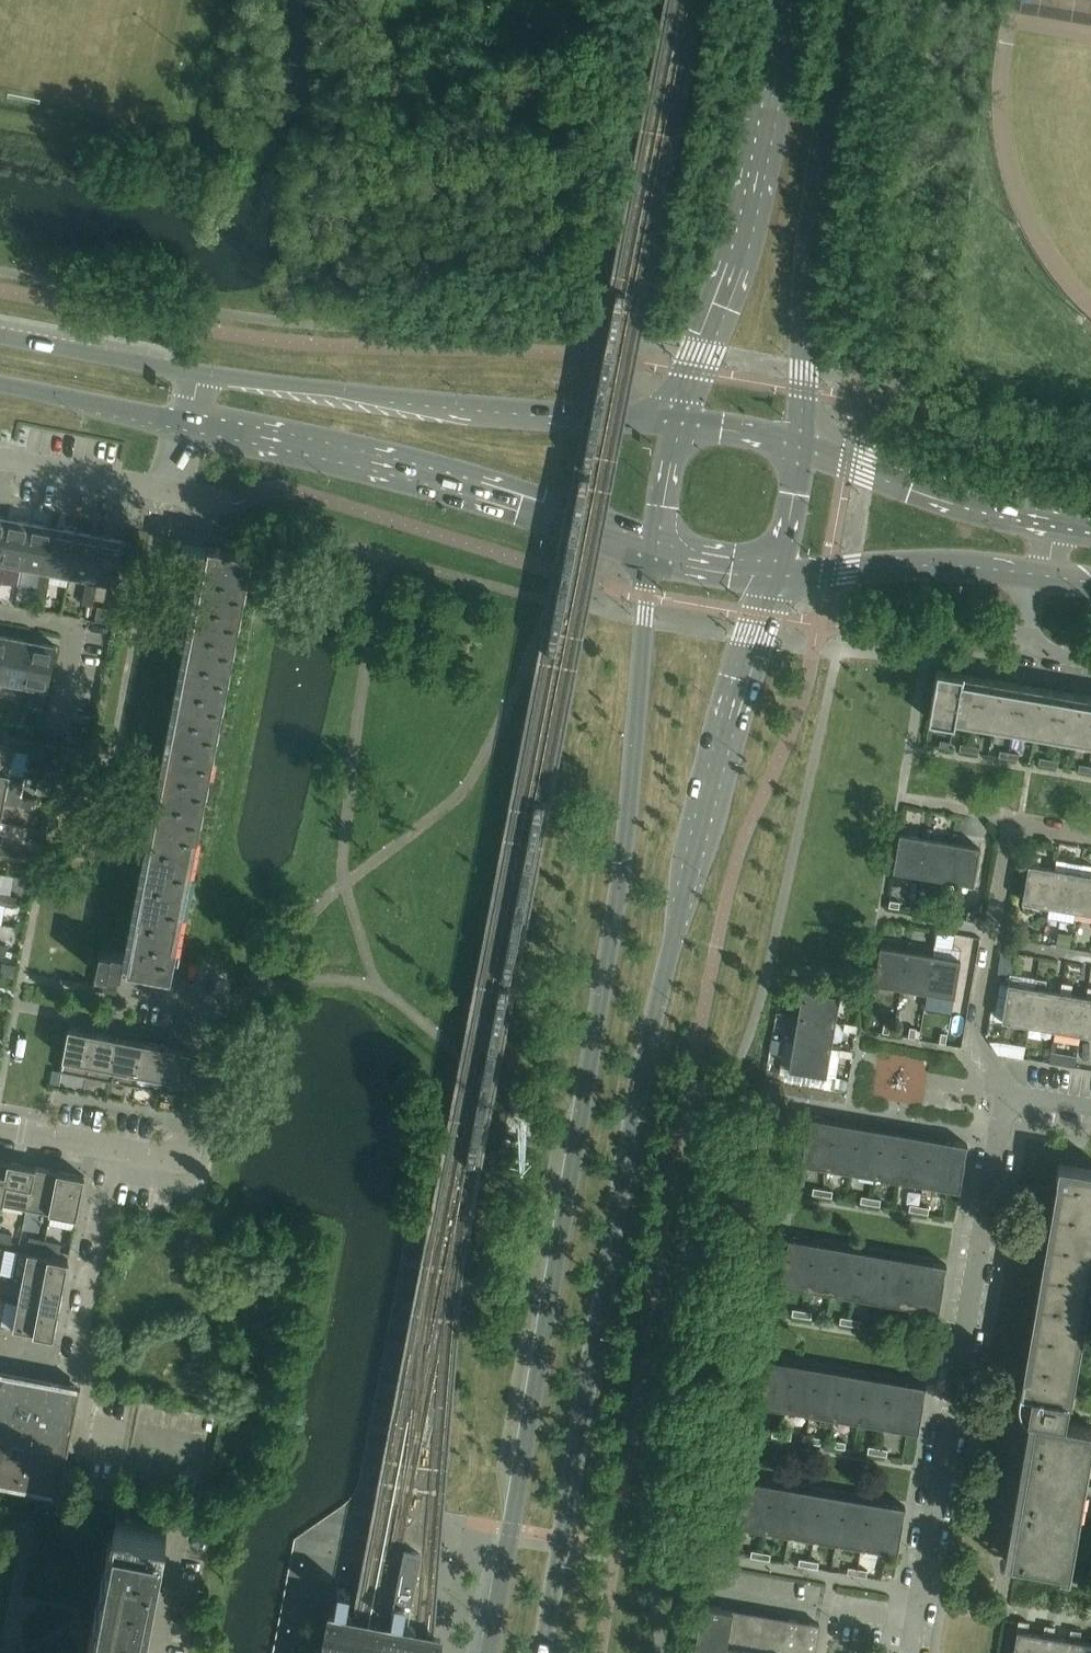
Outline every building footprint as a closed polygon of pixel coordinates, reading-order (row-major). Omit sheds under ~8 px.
[(8,519),(0,517),(0,562),(8,519)] [(23,566),(32,523),(8,519),(0,562),(6,563),(23,566)] [(47,571),(55,528),(32,523),(23,566),(41,570),(47,571)] [(70,575),(78,532),(55,528),(47,571),(52,572),(70,575)] [(93,580),(101,537),(78,532),(70,575),(88,579),(93,580)] [(118,585),(126,541),(101,537),(93,580),(98,581),(118,585)] [(172,976),(253,555),(210,546),(209,550),(183,545),(180,558),(207,563),(132,955),(101,949),(97,973),(98,973),(95,987),(112,990),(114,977),(119,978),(120,974),(122,975),(124,963),(129,964),(128,968),(170,976),(172,976)] [(50,585),(52,572),(47,571),(41,570),(39,583),(50,585)] [(96,594),(98,581),(93,580),(88,579),(85,592),(96,594)] [(47,597),(50,585),(39,583),(37,595),(47,597)] [(94,606),(96,594),(85,592),(83,604),(94,606)] [(10,637),(0,635),(0,680),(1,680),(10,637)] [(24,684),(33,641),(10,637),(1,680),(19,683),(24,684)] [(49,689),(57,646),(33,641),(24,684),(30,686),(49,689)] [(938,670),(930,719),(954,724),(956,714),(1090,737),(1090,697),(938,670)] [(27,698),(30,686),(24,684),(19,683),(16,696),(27,698)] [(24,711),(27,698),(16,696),(14,709),(24,711)] [(949,749),(950,742),(940,740),(939,747),(949,749)] [(969,752),(970,746),(961,744),(959,751),(969,752)] [(0,745),(0,772),(11,774),(16,748),(0,745)] [(979,754),(980,747),(970,746),(969,752),(979,754)] [(1009,759),(1010,752),(1000,751),(999,757),(1009,759)] [(1018,761),(1019,754),(1010,752),(1009,759),(1018,761)] [(1048,766),(1049,759),(1040,757),(1039,764),(1048,766)] [(1058,767),(1059,761),(1049,759),(1048,766),(1058,767)] [(1089,773),(1090,766),(1079,764),(1078,771),(1089,773)] [(52,781),(54,768),(46,766),(43,780),(52,781)] [(0,772),(0,797),(6,798),(7,793),(11,774),(0,772)] [(39,779),(37,792),(50,795),(52,782),(39,779)] [(22,796),(7,793),(6,798),(5,803),(20,806),(22,796)] [(37,799),(22,796),(20,806),(35,809),(37,799)] [(920,875),(926,838),(901,834),(894,870),(920,875)] [(947,880),(953,843),(926,838),(920,875),(947,880)] [(0,843),(0,853),(10,855),(12,845),(0,843)] [(974,884),(980,848),(953,843),(947,880),(974,884)] [(28,848),(12,845),(10,855),(25,858),(28,848)] [(1023,902),(1049,906),(1055,870),(1039,867),(1041,857),(1031,855),(1023,902)] [(1074,911),(1081,874),(1065,871),(1067,862),(1057,860),(1055,870),(1049,906),(1074,911)] [(1083,864),(1081,874),(1074,911),(1090,913),(1090,866),(1083,864)] [(18,897),(3,894),(1,904),(16,907),(18,897)] [(899,909),(900,902),(891,900),(889,907),(899,909)] [(941,916),(943,906),(936,905),(935,915),(941,916)] [(974,921),(975,912),(968,910),(967,920),(974,921)] [(1059,946),(1059,947),(1068,948),(1070,934),(1061,932),(1059,946)] [(0,945),(0,955),(7,956),(9,946),(0,945)] [(902,988),(908,951),(881,947),(875,983),(902,988)] [(928,992),(934,956),(908,951),(902,988),(928,992)] [(954,997),(961,960),(934,956),(928,992),(954,997)] [(1003,1020),(1028,1025),(1035,988),(1019,985),(1021,976),(1011,974),(1003,1020)] [(1054,1029),(1061,993),(1045,990),(1047,980),(1037,979),(1035,988),(1028,1025),(1054,1029)] [(1080,1034),(1087,997),(1071,995),(1073,985),(1063,983),(1061,993),(1054,1029),(1080,1034)] [(1088,987),(1087,997),(1080,1034),(1090,1036),(1090,988),(1088,987)] [(836,1022),(840,997),(804,990),(799,1017),(836,1022)] [(861,1006),(862,1000),(850,998),(849,1004),(861,1006)] [(831,1048),(836,1022),(799,1017),(795,1042),(831,1048)] [(889,1034),(891,1024),(885,1023),(883,1033),(889,1034)] [(856,1032),(857,1026),(845,1024),(844,1030),(856,1032)] [(96,1032),(70,1027),(61,1071),(87,1076),(96,1032)] [(915,1038),(917,1029),(911,1027),(909,1037),(915,1038)] [(120,1037),(96,1032),(87,1076),(111,1081),(120,1037)] [(946,1044),(948,1034),(941,1033),(940,1043),(946,1044)] [(144,1042),(120,1037),(111,1081),(136,1086),(144,1042)] [(169,1046),(144,1042),(136,1086),(161,1090),(169,1046)] [(827,1076),(831,1048),(795,1042),(790,1070),(827,1076)] [(195,1051),(169,1046),(161,1090),(186,1095),(195,1051)] [(852,1058),(853,1052),(840,1050),(839,1056),(852,1058)] [(59,1085),(61,1072),(52,1071),(50,1083),(59,1085)] [(537,1107),(516,1103),(513,1116),(535,1120),(537,1107)] [(960,1191),(968,1144),(954,1142),(953,1148),(810,1123),(811,1123),(809,1122),(802,1164),(960,1191)] [(0,1160),(0,1202),(3,1202),(11,1162),(0,1160)] [(27,1207),(35,1166),(11,1162),(3,1202),(27,1207)] [(1090,1282),(1090,1170),(1059,1165),(1057,1178),(1063,1180),(1027,1390),(1021,1389),(1020,1397),(1020,1405),(1025,1415),(1028,1415),(1028,1416),(1035,1418),(1011,1561),(1060,1569),(1060,1572),(1069,1574),(1090,1447),(1090,1426),(1065,1421),(1068,1399),(1071,1400),(1071,1398),(1090,1282)] [(52,1212),(60,1171),(35,1166),(27,1207),(36,1209),(52,1212)] [(86,1176),(60,1171),(52,1212),(78,1217),(86,1176)] [(822,1196),(823,1189),(814,1188),(812,1194),(822,1196)] [(832,1197),(833,1191),(823,1189),(822,1196),(832,1197)] [(870,1204),(871,1198),(862,1196),(861,1203),(870,1204)] [(880,1206),(881,1199),(871,1198),(870,1204),(880,1206)] [(919,1213),(920,1206),(910,1204),(909,1211),(919,1213)] [(929,1214),(930,1208),(920,1206),(919,1213),(929,1214)] [(0,1232),(0,1241),(12,1243),(13,1234),(0,1232)] [(30,1238),(29,1246),(45,1250),(46,1241),(30,1238)] [(62,1244),(46,1241),(45,1250),(61,1253),(62,1244)] [(940,1312),(947,1265),(933,1263),(932,1269),(790,1244),(788,1243),(781,1284),(940,1312)] [(69,1261),(19,1251),(14,1276),(24,1278),(64,1286),(69,1261)] [(64,1286),(24,1278),(19,1303),(59,1311),(64,1286)] [(59,1311),(19,1303),(14,1329),(54,1337),(59,1311)] [(802,1318),(803,1311),(793,1309),(792,1316),(802,1318)] [(811,1319),(812,1312),(803,1311),(802,1318),(811,1319)] [(849,1325),(851,1319),(841,1317),(840,1324),(849,1325)] [(859,1327),(860,1320),(851,1319),(849,1325),(859,1327)] [(884,1331),(885,1325),(875,1323),(874,1330),(884,1331)] [(915,1336),(916,1330),(906,1328),(905,1335),(915,1336)] [(919,1432),(927,1386),(913,1383),(912,1390),(776,1366),(769,1365),(769,1364),(768,1364),(761,1405),(919,1432)] [(81,1385),(0,1370),(0,1485),(60,1496),(81,1385)] [(782,1438),(783,1432),(773,1430),(772,1436),(782,1438)] [(791,1440),(792,1433),(783,1432),(782,1438),(791,1440)] [(821,1445),(822,1438),(812,1437),(811,1443),(821,1445)] [(845,1449),(846,1442),(837,1441),(835,1447),(845,1449)] [(878,1455),(879,1448),(869,1446),(868,1453),(878,1455)] [(887,1456),(888,1450),(879,1448),(878,1455),(887,1456)] [(898,1553),(906,1507),(892,1504),(891,1510),(748,1486),(749,1485),(747,1485),(740,1526),(898,1553)] [(161,1529),(118,1521),(92,1652),(137,1652),(161,1529)] [(750,1550),(749,1557),(760,1559),(761,1552),(750,1550)] [(770,1560),(771,1554),(761,1552),(760,1559),(770,1560)] [(808,1567),(809,1560),(800,1559),(799,1565),(808,1567)] [(818,1569),(819,1562),(809,1560),(808,1567),(818,1569)] [(857,1575),(858,1569),(849,1567),(847,1574),(857,1575)] [(867,1577),(868,1570),(858,1569),(857,1575),(867,1577)] [(703,1604),(694,1652),(815,1652),(820,1625),(703,1604)] [(1044,1635),(1028,1632),(1030,1623),(1020,1621),(1014,1652),(1040,1652),(1044,1635)] [(1070,1640),(1054,1637),(1056,1627),(1046,1625),(1044,1635),(1040,1652),(1067,1652),(1070,1640)] [(317,1627),(312,1652),(373,1652),(376,1638),(317,1627)] [(1080,1641),(1082,1632),(1071,1630),(1070,1640),(1067,1652),(1090,1652),(1090,1643),(1080,1641)] [(373,1652),(429,1652),(430,1648),(376,1638),(373,1652)]
